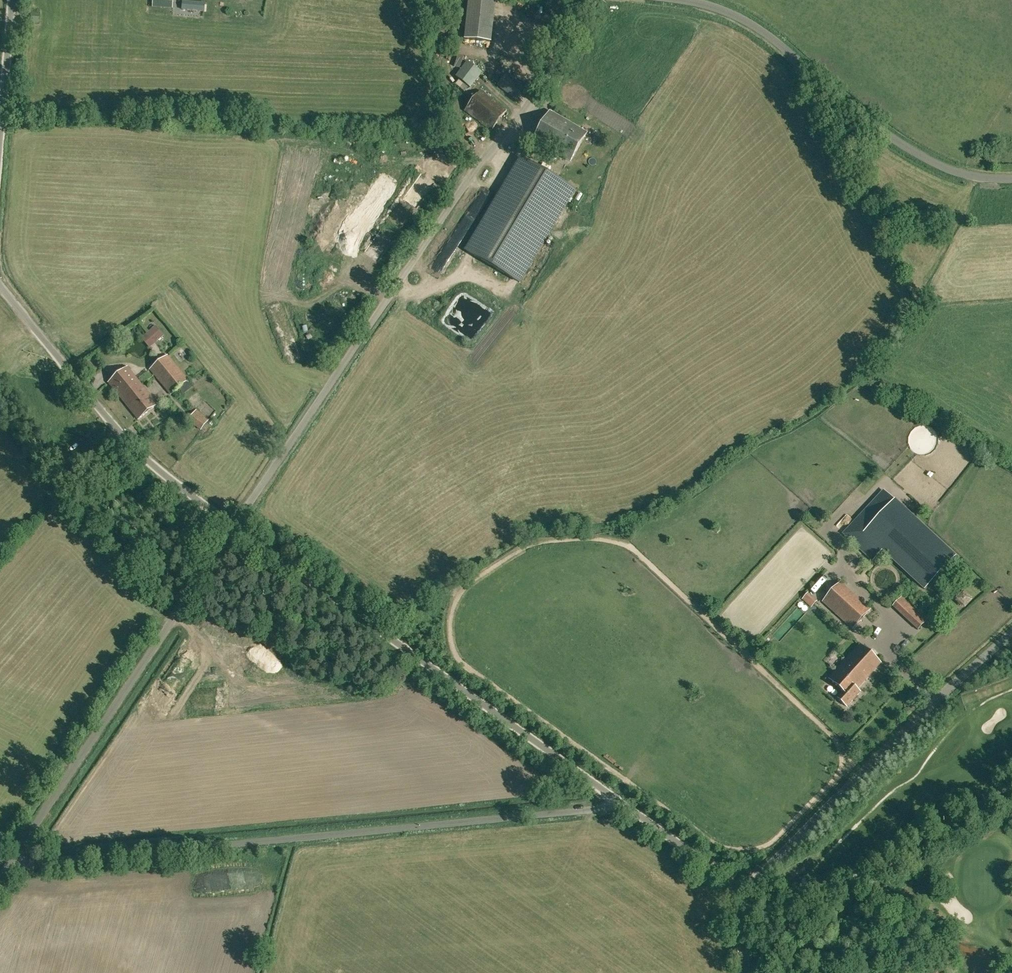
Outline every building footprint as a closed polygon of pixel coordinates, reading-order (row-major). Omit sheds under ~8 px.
[(489,37),(489,0),(469,0),(469,37),(489,37)] [(205,11),(205,2),(183,1),(182,9),(205,11)] [(38,13),(30,13),(30,21),(38,21),(38,13)] [(464,56),(458,55),(454,66),(460,68),(464,56)] [(455,77),(471,88),(482,72),(467,61),(455,77)] [(562,64),(554,77),(562,81),(569,68),(562,64)] [(506,75),(498,86),(515,99),(524,89),(506,75)] [(481,91),(466,110),(491,130),(506,111),(481,91)] [(550,111),(533,140),(570,162),(587,133),(550,111)] [(443,145),(445,150),(457,146),(456,141),(443,145)] [(522,159),(466,251),(519,283),(575,191),(522,159)] [(480,307),(459,299),(451,317),(473,326),(477,317),(476,317),(480,307)] [(155,326),(141,338),(150,348),(164,335),(155,326)] [(149,370),(171,395),(189,380),(168,354),(149,370)] [(108,383),(138,421),(158,404),(128,366),(108,383)] [(210,400),(206,405),(214,411),(218,405),(210,400)] [(197,410),(188,421),(201,431),(209,419),(197,410)] [(97,461),(106,470),(112,464),(104,454),(97,461)] [(895,499),(894,499),(883,489),(842,533),(872,561),(882,551),(924,590),(956,556),(895,499)] [(817,581),(820,585),(828,581),(825,576),(817,581)] [(822,603),(853,630),(870,609),(839,582),(838,583),(834,580),(831,583),(835,587),(822,603)] [(894,603),(919,628),(931,616),(923,609),(918,614),(901,597),(894,603)] [(861,691),(858,688),(882,662),(862,643),(830,678),(844,692),(839,698),(847,706),(861,691)]
